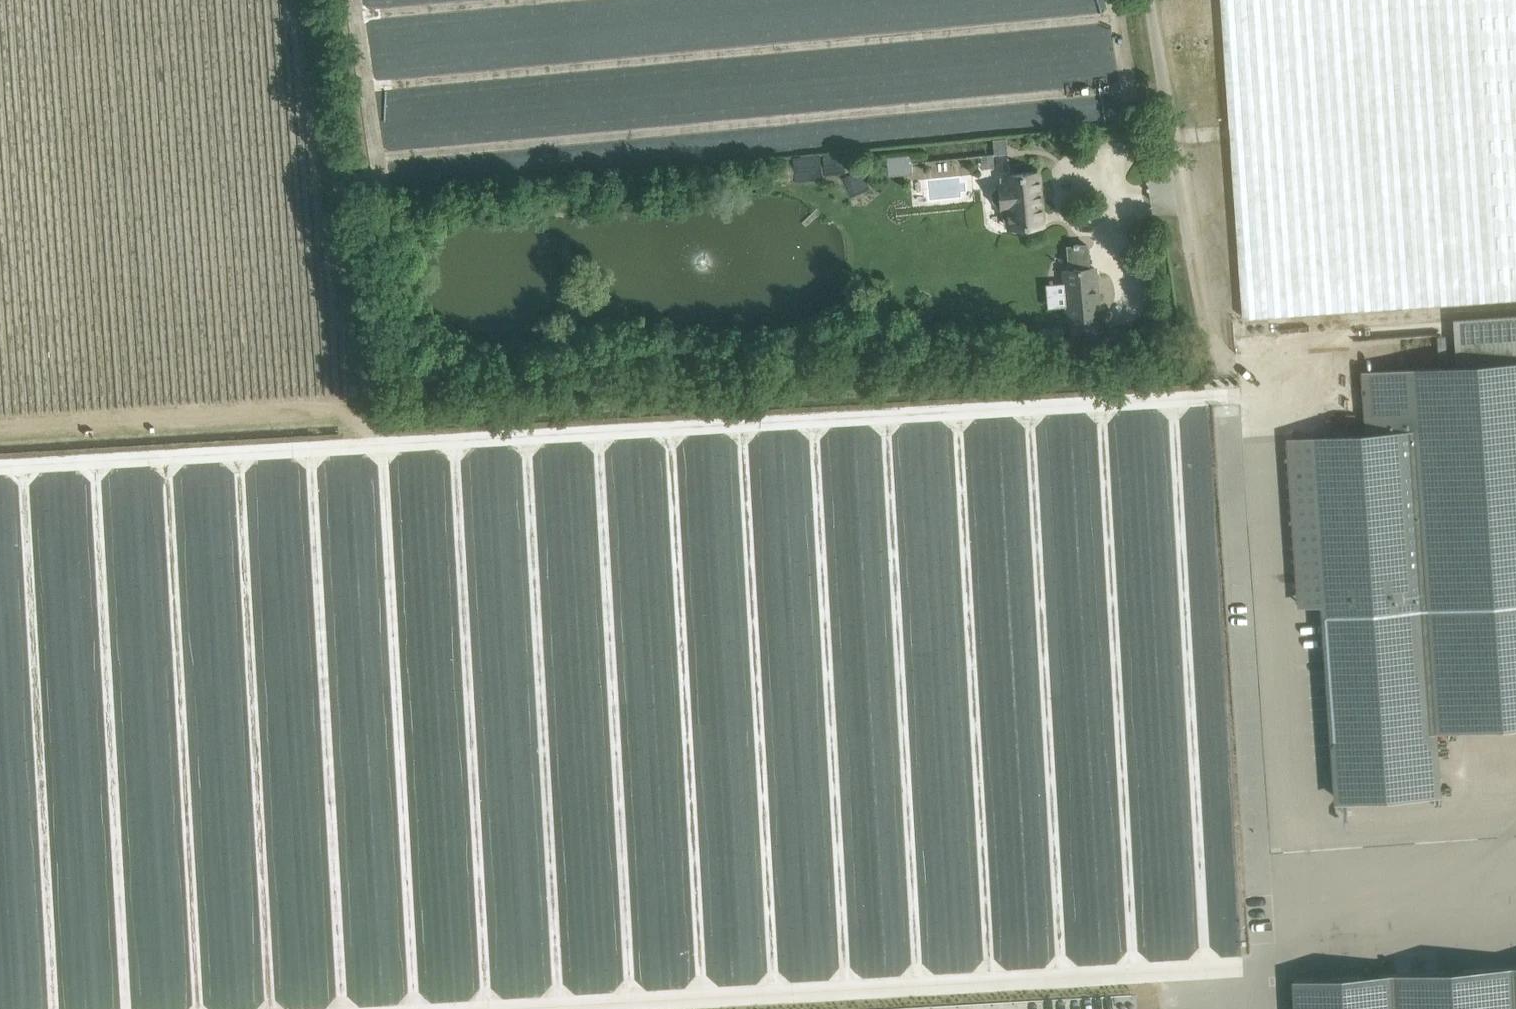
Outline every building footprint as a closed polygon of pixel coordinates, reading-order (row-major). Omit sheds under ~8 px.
[(1245,317),(1515,299),(1515,0),(1223,0),(1245,317)] [(1007,153),(1005,139),(992,140),(994,154),(1007,153)] [(912,173),(910,155),(887,157),(889,175),(912,173)] [(1040,225),(1043,224),(1039,172),(1005,176),(1006,184),(1000,185),(1001,188),(996,189),(993,192),(994,201),(997,205),(1002,204),(1002,208),(1008,207),(1010,227),(1026,226),(1028,229),(1038,228),(1040,225)] [(1087,244),(1079,245),(1079,244),(1074,244),(1074,245),(1067,246),(1070,270),(1064,270),(1068,320),(1100,318),(1095,267),(1089,268),(1087,244)] [(1456,318),(1460,366),(1364,370),(1367,432),(1289,438),(1301,607),(1324,605),(1338,803),(1445,795),(1440,732),(1515,726),(1515,314),(1456,318)] [(1285,1008),(1515,1008),(1515,971),(1283,986),(1285,1008)]
